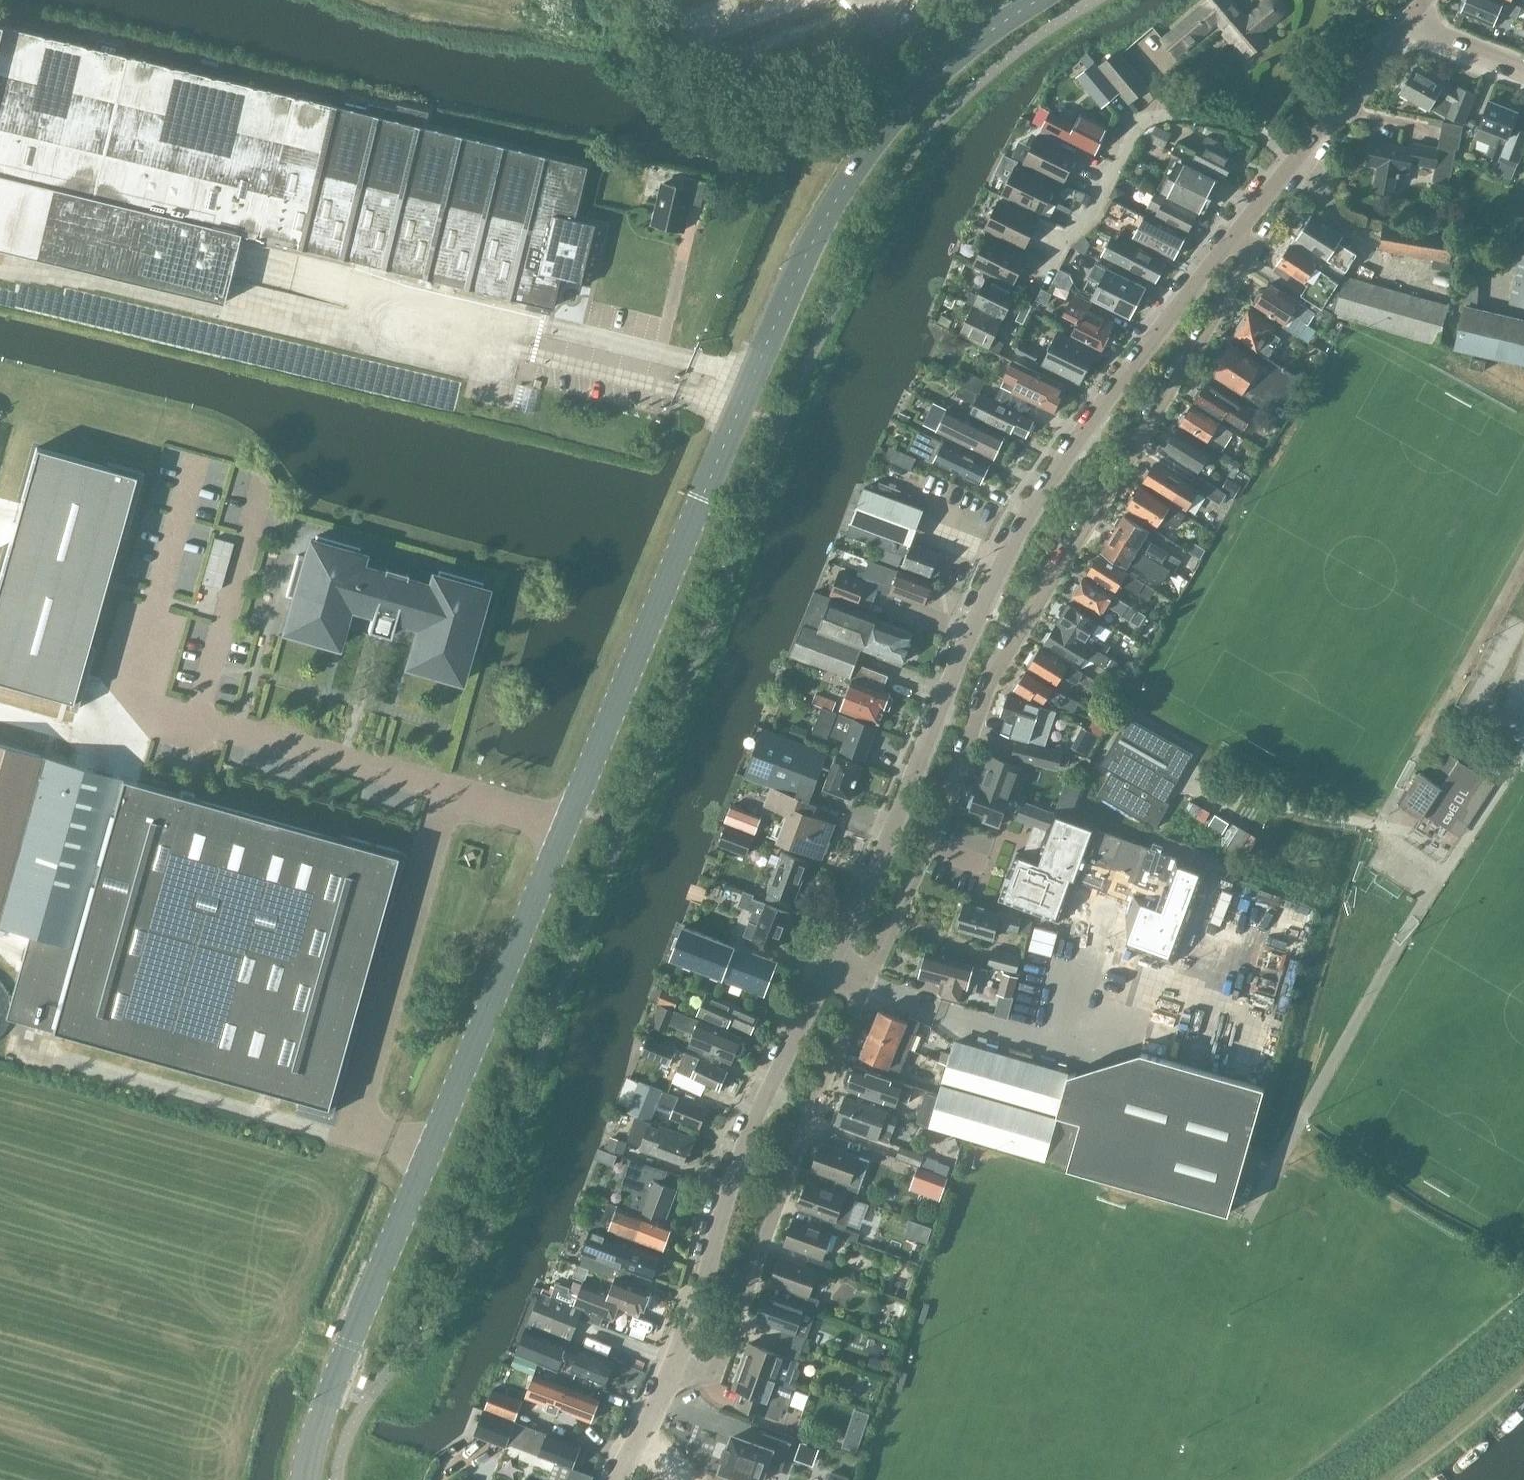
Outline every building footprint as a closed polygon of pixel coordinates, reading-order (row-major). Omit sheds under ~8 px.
[(1166,41),(1167,42),(1178,55),(1210,27),(1216,22),(1225,32),(1228,29),(1237,39),(1250,54),(1268,39),(1264,34),(1280,19),(1285,15),(1286,12),(1287,8),(1286,5),(1284,2),(1283,1),(1282,0),(1267,0),(1265,2),(1247,18),(1232,0),(1206,0),(1201,5),(1205,9),(1199,14),(1166,41)] [(1460,6),(1464,8),(1463,11),(1493,24),(1499,10),(1517,17),(1522,6),(1508,0),(1463,0),(1460,6)] [(223,304),(229,281),(229,280),(238,241),(239,240),(240,234),(357,262),(371,265),(440,282),(454,285),(552,309),(559,278),(589,285),(597,252),(599,244),(603,227),(573,219),(586,167),(428,129),(424,128),(428,112),(397,105),(395,110),(369,104),(366,114),(116,54),(118,45),(99,41),(97,49),(1,26),(0,26),(0,250),(223,304)] [(1096,61),(1077,76),(1103,107),(1121,91),(1130,102),(1149,87),(1127,60),(1119,50),(1100,66),(1096,61)] [(1441,85),(1414,70),(1400,91),(1429,109),(1430,108),(1443,115),(1444,115),(1445,116),(1463,123),(1477,93),(1457,85),(1457,89),(1444,81),(1441,85)] [(1489,100),(1474,138),(1490,144),(1487,154),(1499,159),(1502,153),(1520,161),(1523,151),(1523,132),(1512,127),(1519,111),(1510,108),(1489,100)] [(1076,124),(1051,110),(1043,126),(1048,129),(1068,140),(1067,140),(1096,155),(1109,127),(1082,114),(1076,124)] [(1451,169),(1456,147),(1459,147),(1463,125),(1443,121),(1439,147),(1414,142),(1413,147),(1372,140),(1368,164),(1377,166),(1373,190),(1393,194),(1398,171),(1410,173),(1411,163),(1435,168),(1432,180),(1449,183),(1451,169)] [(1162,147),(1169,134),(1157,128),(1157,129),(1149,130),(1145,133),(1143,137),(1150,141),(1162,147)] [(1065,183),(1079,154),(1039,135),(1025,163),(1065,183)] [(1225,154),(1228,148),(1206,137),(1198,153),(1178,142),(1173,152),(1225,179),(1235,160),(1225,154)] [(1175,177),(1212,196),(1219,181),(1182,163),(1175,177)] [(1043,214),(1057,186),(1017,166),(1003,195),(1017,202),(1043,214)] [(702,207),(708,182),(687,177),(684,187),(662,182),(652,224),(684,231),(690,204),(702,207)] [(1204,211),(1212,196),(1175,177),(1167,192),(1204,211)] [(1115,186),(1110,197),(1121,202),(1126,192),(1115,186)] [(1080,191),(1077,199),(1088,205),(1092,197),(1080,191)] [(1189,231),(1197,214),(1155,193),(1149,205),(1159,210),(1156,215),(1189,231)] [(1186,236),(1113,199),(1098,227),(1113,234),(1120,238),(1127,224),(1137,229),(1134,236),(1176,257),(1186,236)] [(1456,199),(1454,211),(1467,214),(1469,202),(1456,199)] [(1026,249),(1040,220),(1000,201),(986,229),(1026,249)] [(1336,264),(1347,270),(1357,253),(1343,244),(1346,240),(1341,237),(1342,235),(1313,216),(1298,238),(1337,262),(1336,264)] [(1462,262),(1465,240),(1454,238),(1454,237),(1385,226),(1382,247),(1450,258),(1450,260),(1462,262)] [(1166,262),(1120,238),(1113,234),(1104,250),(1130,263),(1128,267),(1156,282),(1166,262)] [(1072,246),(1086,253),(1090,244),(1087,238),(1084,236),(1072,246)] [(1014,286),(1028,257),(989,237),(975,266),(1014,286)] [(1309,297),(1324,306),(1343,275),(1347,270),(1336,264),(1295,238),(1275,270),(1289,279),(1292,274),(1309,284),(1303,294),(1309,297)] [(1478,305),(1483,243),(1470,242),(1465,304),(1478,305)] [(1511,300),(1523,303),(1523,243),(1511,300)] [(1130,317),(1146,286),(1109,268),(1093,298),(1130,317)] [(1450,305),(1343,275),(1324,306),(1341,315),(1440,343),(1450,305)] [(973,293),(968,302),(974,305),(1002,319),(1016,290),(988,277),(979,296),(973,293)] [(1324,306),(1309,297),(1305,305),(1270,284),(1257,305),(1285,323),(1284,326),(1298,335),(1307,322),(1309,323),(1315,314),(1328,322),(1333,313),(1341,315),(1324,306)] [(1043,304),(1050,291),(1042,288),(1036,300),(1043,304)] [(1111,334),(1112,330),(1110,329),(1114,323),(1086,309),(1090,302),(1076,296),(1066,313),(1081,320),(1075,332),(1104,347),(1105,345),(1107,345),(1112,336),(1111,334)] [(1024,302),(1015,319),(1022,323),(1031,306),(1024,302)] [(1002,319),(974,305),(961,332),(960,334),(999,352),(1004,343),(993,337),(1002,319)] [(1466,306),(1456,349),(1523,365),(1523,320),(1466,306)] [(1233,336),(1257,351),(1268,357),(1281,337),(1271,331),(1274,326),(1249,310),(1233,336)] [(942,314),(938,321),(949,327),(953,320),(942,314)] [(1080,383),(1089,366),(1096,351),(1059,332),(1042,364),(1080,383)] [(1034,361),(1039,352),(1022,343),(1017,352),(1034,361)] [(1268,357),(1257,351),(1253,358),(1231,345),(1212,374),(1269,410),(1277,398),(1286,403),(1301,378),(1268,357)] [(1001,387),(1029,400),(1029,399),(1055,412),(1067,386),(1013,360),(1001,387)] [(970,370),(964,383),(980,391),(987,379),(970,370)] [(1243,429),(1253,412),(1207,383),(1195,401),(1221,418),(1223,416),(1243,429)] [(974,405),(980,395),(980,393),(962,385),(957,396),(974,405)] [(993,401),(980,395),(972,412),(1012,431),(1013,429),(1027,436),(1033,422),(1020,416),(1021,413),(994,400),(993,401)] [(1228,428),(1193,405),(1181,425),(1207,441),(1207,442),(1220,451),(1222,452),(1234,433),(1228,428)] [(994,458),(1005,436),(947,410),(937,431),(994,458)] [(899,413),(896,421),(907,425),(911,418),(899,413)] [(1178,429),(1165,450),(1198,471),(1211,451),(1178,429)] [(979,482),(988,465),(919,431),(911,449),(979,482)] [(35,448),(0,558),(0,684),(64,702),(132,478),(35,448)] [(1220,451),(1217,455),(1229,463),(1238,468),(1241,464),(1232,458),(1222,452),(1220,451)] [(905,454),(900,466),(911,471),(916,459),(905,454)] [(1146,480),(1145,482),(1171,499),(1170,502),(1186,512),(1199,490),(1221,503),(1226,493),(1222,491),(1210,484),(1199,477),(1194,487),(1157,463),(1152,470),(1149,471),(1145,476),(1146,480)] [(1228,480),(1222,491),(1226,493),(1234,498),(1241,487),(1228,480)] [(864,487),(847,533),(907,555),(912,543),(924,510),(897,499),(875,491),(864,487)] [(1131,505),(1129,508),(1156,524),(1162,514),(1176,523),(1182,513),(1142,487),(1136,496),(1133,496),(1129,502),(1131,505)] [(1117,527),(1114,533),(1162,563),(1164,565),(1170,569),(1173,571),(1176,572),(1183,561),(1168,552),(1169,551),(1146,537),(1149,530),(1125,515),(1123,518),(1119,518),(1115,524),(1117,526),(1117,527)] [(1104,549),(1102,552),(1126,568),(1129,562),(1162,582),(1170,569),(1164,565),(1162,563),(1114,533),(1110,539),(1106,539),(1102,545),(1104,549)] [(294,598),(285,632),(338,647),(348,612),(372,619),(368,631),(370,631),(370,630),(374,631),(385,634),(389,635),(389,637),(390,637),(394,625),(418,632),(408,667),(461,682),(470,648),(476,650),(488,609),(482,607),(487,591),(482,590),(484,583),(440,571),(438,577),(434,576),(432,582),(408,575),(408,574),(407,574),(406,575),(387,569),(388,568),(386,568),(386,569),(362,562),(364,556),(359,555),(361,548),(317,536),(315,542),(311,541),(306,557),(298,555),(286,596),(294,598)] [(907,555),(903,566),(931,577),(932,575),(935,575),(939,574),(941,568),(940,565),(937,562),(940,553),(912,543),(907,555)] [(1200,558),(1205,549),(1195,543),(1190,552),(1200,558)] [(1155,589),(1100,555),(1088,574),(1115,591),(1120,583),(1130,589),(1148,600),(1155,589)] [(924,605),(932,583),(870,560),(864,576),(884,584),(882,590),(924,605)] [(857,604),(865,581),(840,571),(831,594),(857,604)] [(1126,603),(1086,578),(1074,596),(1102,613),(1107,605),(1134,621),(1139,625),(1145,615),(1127,603),(1126,603)] [(902,663),(909,644),(910,643),(909,642),(912,633),(876,619),(877,615),(816,592),(791,655),(884,689),(889,675),(857,663),(863,648),(902,663)] [(1057,624),(1106,654),(1111,646),(1091,633),(1098,622),(1069,604),(1057,624)] [(1045,644),(1073,662),(1079,666),(1086,656),(1113,672),(1119,662),(1106,654),(1057,624),(1052,632),(1049,632),(1044,639),(1046,642),(1045,644)] [(1098,683),(1084,674),(1083,673),(1084,673),(1042,647),(1030,668),(1058,685),(1063,674),(1078,683),(1078,682),(1093,691),(1098,683)] [(1128,663),(1126,665),(1136,671),(1141,662),(1139,660),(1128,663)] [(1080,703),(1067,695),(1028,671),(1016,690),(1032,700),(1034,696),(1045,703),(1049,696),(1061,703),(1061,704),(1074,712),(1080,703)] [(879,723),(890,693),(854,679),(843,710),(879,723)] [(823,707),(832,711),(836,701),(816,694),(813,703),(823,706),(823,707)] [(1046,745),(1058,711),(1009,696),(1002,716),(1008,717),(1003,732),(1029,741),(1029,740),(1046,745)] [(832,711),(823,707),(823,708),(821,707),(812,732),(828,738),(829,733),(846,739),(842,751),(865,760),(877,728),(835,712),(832,711)] [(1098,714),(1089,730),(1100,736),(1109,720),(1098,714)] [(1101,765),(1112,772),(1099,795),(1157,827),(1170,803),(1166,801),(1192,754),(1173,743),(1127,718),(1101,765)] [(804,740),(808,730),(792,725),(789,735),(804,740)] [(853,791),(863,766),(762,727),(744,775),(766,783),(772,786),(809,800),(816,779),(826,783),(824,788),(851,799),(853,791)] [(1083,728),(1073,747),(1087,754),(1097,735),(1083,728)] [(1060,766),(1062,752),(1017,741),(1014,756),(1060,766)] [(76,947),(53,1030),(298,1099),(297,1104),(331,1114),(356,1022),(350,1021),(373,942),(378,944),(404,851),(341,834),(339,840),(192,799),(194,792),(182,789),(180,795),(131,782),(0,745),(0,926),(76,947)] [(1452,832),(1487,778),(1445,751),(1428,778),(1420,773),(1400,803),(1421,817),(1423,813),(1452,832)] [(1010,798),(1012,793),(1021,767),(991,755),(972,809),(987,815),(985,821),(1000,827),(1006,810),(1019,814),(1016,820),(1025,823),(1032,806),(1010,798)] [(820,804),(809,800),(772,786),(764,804),(788,813),(778,840),(821,857),(834,824),(815,817),(820,804)] [(732,806),(726,821),(756,833),(761,817),(732,806)] [(1182,861),(1033,806),(1026,824),(1040,829),(1029,857),(1018,852),(1000,901),(1061,923),(1077,880),(1088,884),(1087,889),(1089,893),(1098,896),(1102,894),(1103,889),(1164,912),(1182,861)] [(1215,816),(1210,825),(1223,833),(1229,824),(1215,816)] [(746,855),(753,836),(725,826),(718,845),(746,855)] [(791,907),(809,862),(783,852),(766,898),(791,907)] [(733,932),(729,944),(759,955),(763,943),(777,948),(790,913),(766,904),(766,903),(754,899),(755,894),(745,890),(739,906),(753,911),(748,927),(745,936),(733,932)] [(1029,934),(1032,922),(966,903),(960,930),(994,939),(998,927),(1018,932),(1019,931),(1029,934)] [(684,927),(672,958),(764,994),(776,962),(759,955),(729,944),(727,943),(726,944),(694,931),(684,927)] [(1017,974),(1021,958),(994,951),(990,967),(1017,974)] [(973,966),(925,953),(919,976),(942,983),(939,993),(964,1000),(967,990),(974,992),(981,968),(987,970),(989,965),(975,961),(973,966)] [(1004,974),(998,994),(1012,998),(1018,978),(1004,974)] [(658,1004),(660,1005),(675,1011),(681,996),(664,989),(658,1004)] [(728,1022),(752,1033),(759,1016),(720,1000),(708,995),(699,1015),(726,1026),(728,1022)] [(660,1005),(653,1025),(668,1030),(669,1031),(673,1020),(676,1012),(675,1011),(660,1005)] [(871,1033),(910,1049),(922,1022),(909,1016),(907,1021),(881,1010),(871,1033)] [(695,1034),(692,1041),(706,1047),(704,1052),(732,1063),(735,1057),(736,1055),(742,1053),(745,1046),(742,1041),(743,1038),(700,1021),(695,1034)] [(898,1077),(910,1049),(871,1033),(861,1056),(888,1067),(886,1072),(898,1077)] [(669,1065),(675,1050),(647,1037),(641,1053),(642,1054),(637,1067),(653,1074),(658,1061),(669,1065)] [(1069,1074),(954,1042),(951,1053),(948,1063),(930,1125),(964,1135),(1047,1158),(1048,1155),(1070,1162),(1070,1164),(1231,1210),(1242,1169),(1265,1090),(1139,1054),(1069,1074)] [(941,1050),(938,1060),(948,1063),(951,1053),(941,1050)] [(681,1062),(677,1071),(691,1077),(720,1090),(721,1087),(725,1089),(729,1079),(725,1078),(728,1071),(686,1053),(681,1062)] [(909,1103),(915,1087),(856,1067),(848,1089),(896,1106),(898,1099),(909,1103)] [(667,1092),(659,1089),(639,1081),(628,1112),(651,1121),(655,1110),(672,1117),(671,1118),(700,1129),(708,1109),(667,1093),(667,1092)] [(890,1141),(893,1131),(898,1117),(886,1113),(887,1111),(846,1097),(837,1123),(890,1141)] [(637,1117),(629,1141),(643,1146),(642,1149),(687,1164),(696,1138),(662,1126),(661,1128),(653,1125),(654,1123),(637,1117)] [(611,1138),(607,1150),(623,1155),(627,1143),(611,1138)] [(954,1138),(943,1142),(945,1148),(953,1151),(958,1149),(954,1138)] [(834,1190),(856,1199),(860,1187),(870,1160),(859,1156),(821,1142),(812,1170),(838,1179),(834,1190)] [(934,1170),(938,1160),(900,1147),(897,1157),(934,1170)] [(666,1219),(678,1189),(663,1183),(667,1171),(628,1159),(619,1185),(634,1190),(628,1205),(666,1219)] [(918,1165),(913,1180),(942,1191),(948,1176),(918,1165)] [(856,1199),(834,1190),(819,1185),(808,1181),(798,1207),(825,1217),(821,1227),(832,1231),(843,1235),(847,1224),(856,1199)] [(595,1219),(591,1228),(607,1234),(609,1229),(664,1250),(672,1226),(609,1202),(602,1221),(595,1219)] [(832,1231),(821,1227),(806,1221),(794,1217),(785,1244),(811,1253),(807,1265),(819,1270),(829,1274),(834,1261),(823,1258),(832,1231)] [(653,1279),(662,1255),(591,1229),(582,1252),(585,1253),(581,1264),(603,1273),(617,1278),(620,1279),(625,1268),(653,1279)] [(819,1270),(807,1265),(792,1260),(781,1256),(772,1282),(782,1286),(798,1291),(794,1302),(816,1310),(820,1299),(810,1295),(819,1270)] [(603,1273),(601,1277),(615,1283),(616,1279),(617,1278),(603,1273)] [(573,1303),(573,1306),(581,1309),(579,1316),(600,1325),(603,1317),(612,1320),(617,1307),(638,1315),(642,1307),(645,1308),(651,1292),(616,1279),(615,1283),(612,1290),(604,1287),(583,1280),(573,1303)] [(515,1353),(515,1354),(557,1370),(573,1376),(575,1372),(606,1384),(614,1363),(567,1344),(569,1337),(571,1338),(579,1316),(581,1309),(573,1306),(555,1299),(541,1294),(539,1293),(529,1320),(530,1320),(527,1328),(525,1327),(515,1353)] [(767,1293),(758,1320),(769,1324),(784,1329),(780,1340),(803,1348),(807,1336),(816,1310),(794,1302),(778,1297),(767,1293)] [(750,1342),(742,1365),(780,1378),(796,1384),(797,1381),(796,1380),(801,1367),(798,1365),(801,1358),(799,1357),(803,1348),(780,1340),(776,1351),(750,1342)] [(516,1356),(512,1367),(533,1375),(534,1375),(538,1365),(516,1356)] [(878,1356),(874,1368),(885,1372),(889,1360),(878,1356)] [(742,1365),(735,1386),(762,1396),(757,1410),(767,1414),(781,1419),(785,1409),(788,1410),(797,1386),(798,1387),(798,1386),(780,1379),(780,1378),(742,1365)] [(591,1421),(599,1400),(534,1375),(533,1375),(525,1401),(547,1409),(548,1404),(591,1421)] [(486,1408),(516,1420),(523,1401),(493,1389),(486,1408)] [(476,1436),(507,1448),(509,1444),(541,1457),(540,1458),(556,1464),(550,1479),(569,1479),(572,1471),(574,1471),(583,1447),(486,1410),(476,1436)] [(851,1427),(845,1446),(860,1451),(866,1432),(851,1427)] [(727,1432),(714,1470),(742,1479),(759,1479),(765,1463),(781,1469),(790,1444),(762,1433),(758,1443),(727,1432)] [(802,1442),(797,1456),(815,1462),(820,1448),(802,1442)]
